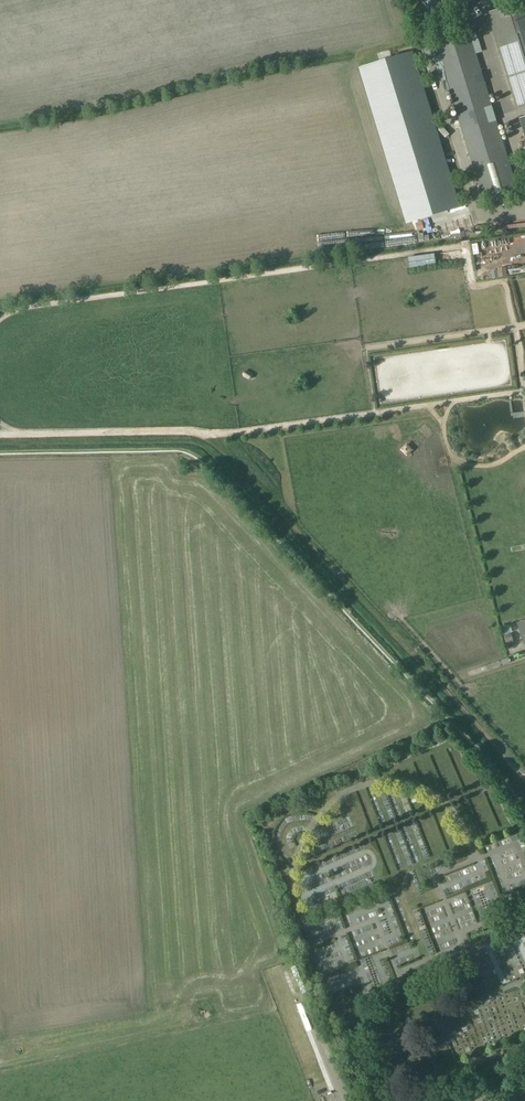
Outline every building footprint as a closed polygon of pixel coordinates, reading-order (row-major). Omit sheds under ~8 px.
[(435,5),(432,0),(418,0),(425,11),(435,5)] [(521,14),(518,4),(489,13),(518,108),(524,106),(524,13),(521,14)] [(471,34),(436,45),(450,90),(483,200),(518,189),(471,34)] [(408,222),(458,207),(411,53),(361,68),(408,222)] [(506,267),(498,268),(499,277),(507,276),(506,267)] [(376,926),(351,930),(354,948),(382,943),(380,934),(377,934),(376,926)] [(433,1047),(448,1042),(445,1035),(431,1041),(433,1047)]
